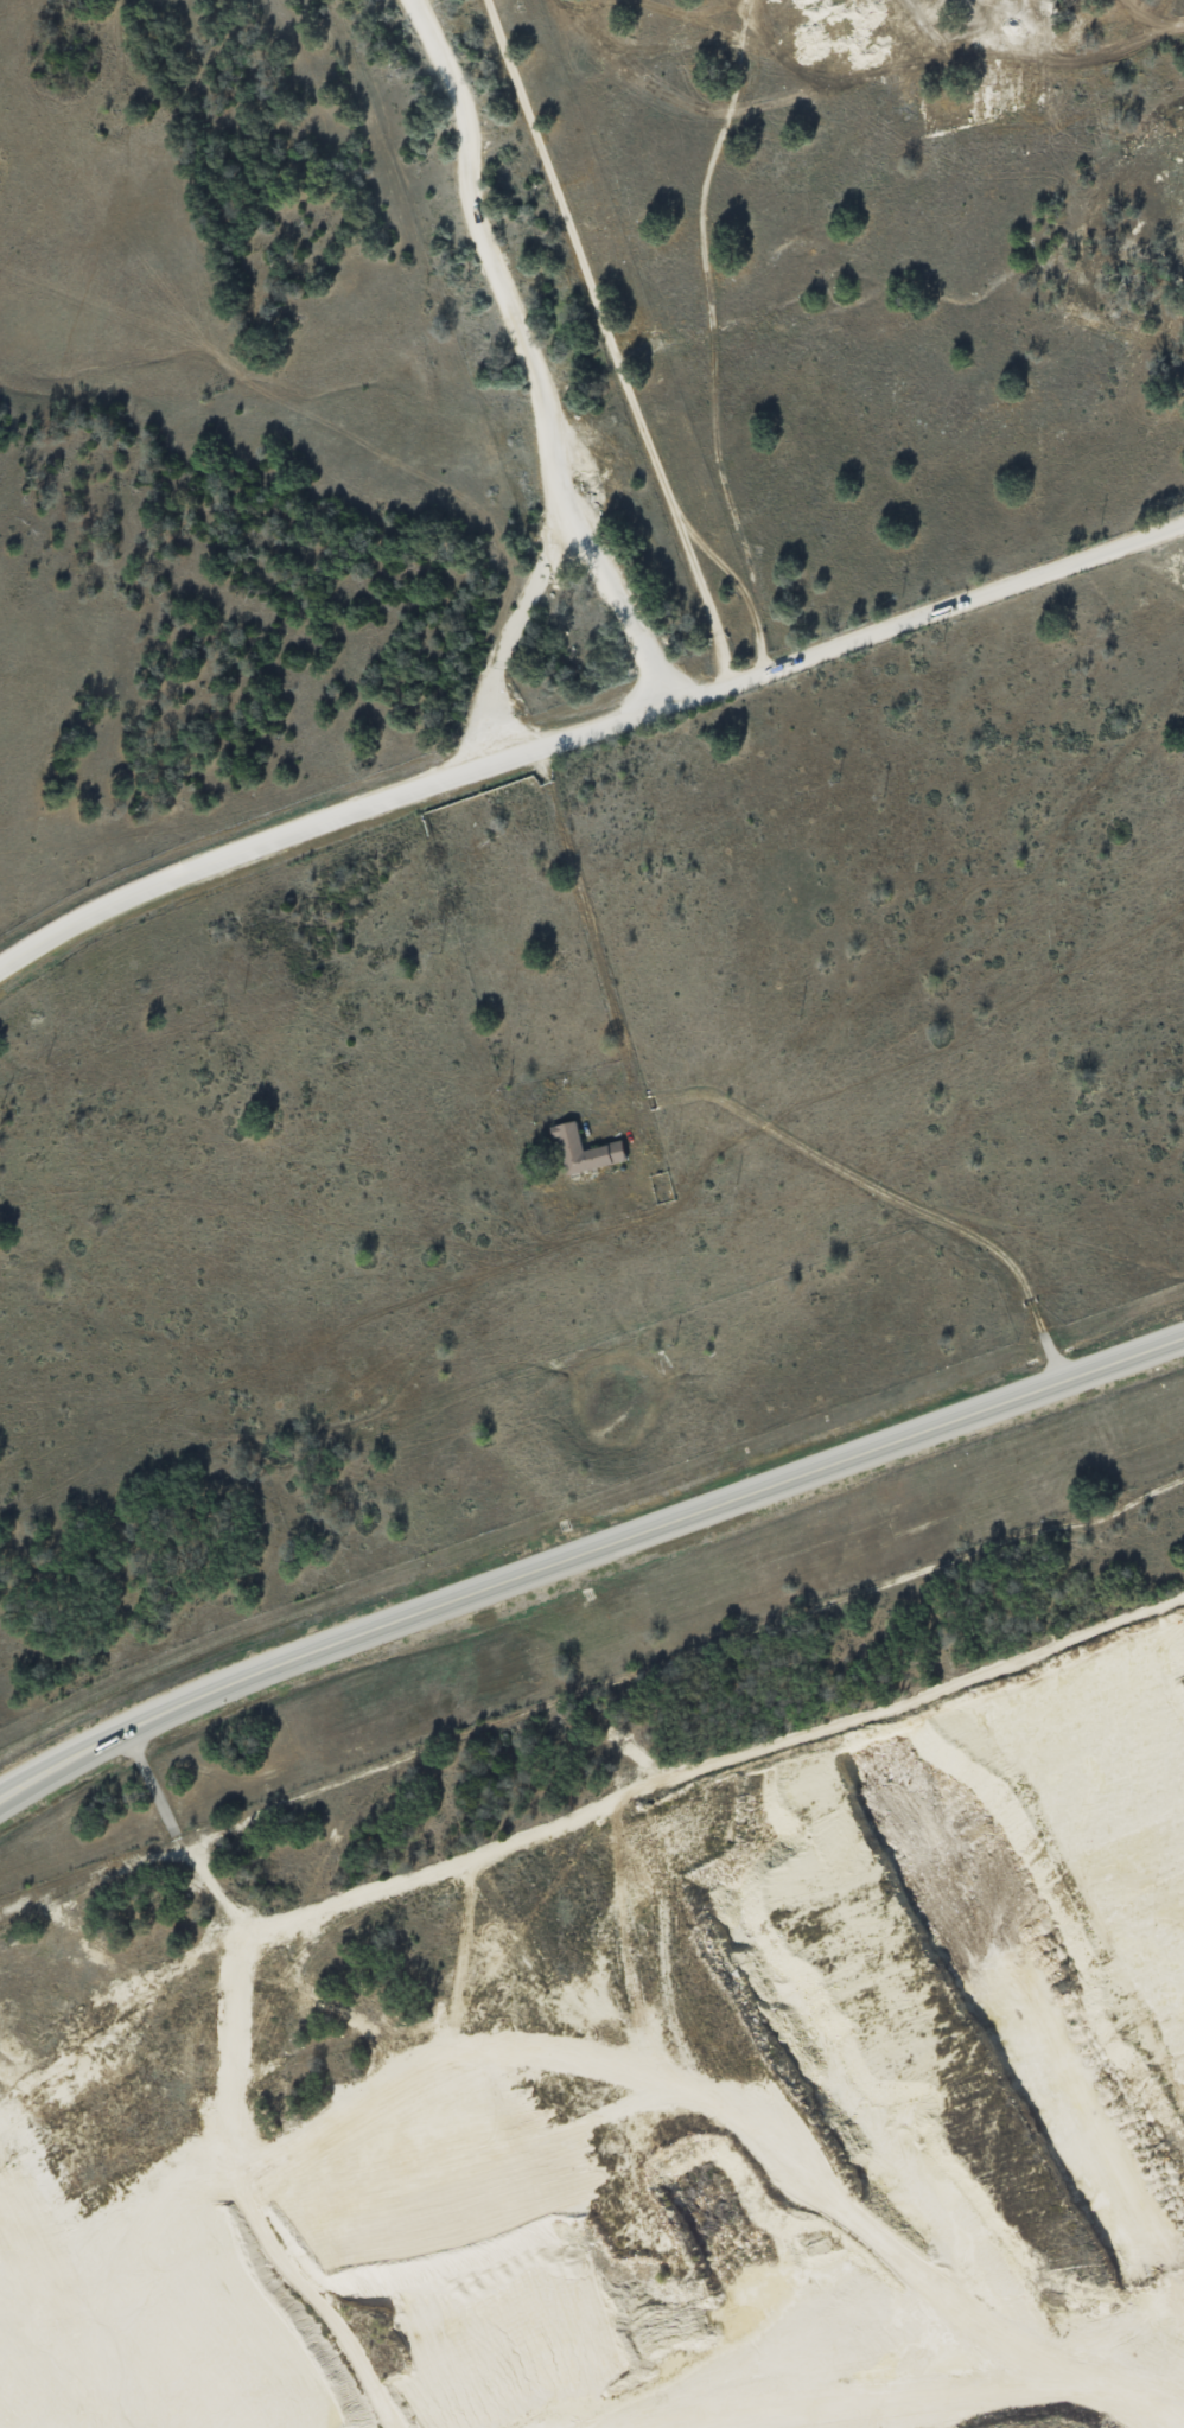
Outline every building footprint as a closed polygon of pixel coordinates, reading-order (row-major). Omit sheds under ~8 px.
[(628,1161),(623,1140),(583,1148),(577,1119),(554,1124),(565,1173),(628,1161)]
